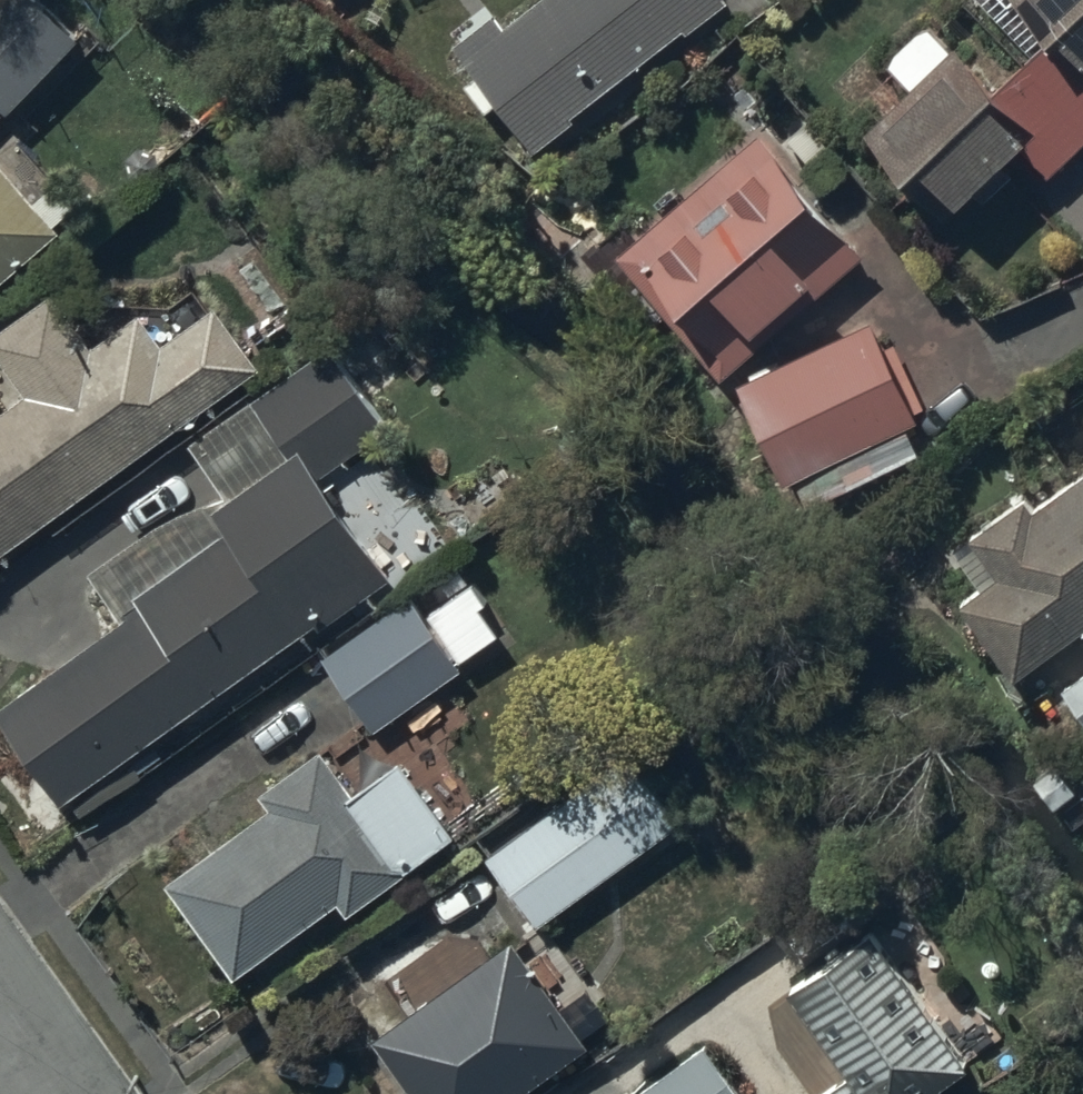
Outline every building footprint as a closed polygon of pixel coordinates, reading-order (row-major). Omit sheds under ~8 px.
[(78,37),(37,0),(0,0),(0,105),(9,113),(78,37)] [(728,1),(728,0),(540,0),(504,29),(486,7),(450,35),(458,47),(454,50),(475,77),(464,86),(486,114),(498,105),(536,153),(576,121),(573,116),(685,28),(688,32),(728,1)] [(863,130),(940,209),(951,198),(959,206),(976,189),(986,199),(1014,172),(1003,161),(1019,145),(1048,175),(1082,142),(1082,0),(1012,0),(1011,1),(1047,38),(995,88),(957,49),(953,52),(928,25),(888,64),(909,86),(863,130)] [(722,379),(863,252),(754,132),(613,259),(722,379)] [(59,228),(0,161),(0,280),(59,228)] [(261,364),(217,304),(161,345),(139,314),(92,349),(50,293),(0,330),(0,359),(28,396),(0,416),(0,556),(261,364)] [(870,319),(738,384),(800,510),(851,485),(837,458),(852,451),(856,458),(863,455),(870,469),(912,448),(902,428),(920,419),(870,319)] [(385,429),(330,348),(189,445),(223,495),(176,512),(89,577),(120,619),(0,708),(0,717),(64,803),(389,573),(375,553),(378,551),(345,503),(338,508),(335,503),(343,497),(332,482),(325,486),(317,475),(385,429)] [(1082,631),(1082,474),(1034,509),(1026,499),(953,552),(979,588),(959,602),(1016,680),(1082,631)] [(408,594),(320,655),(376,733),(462,672),(457,664),(497,635),(479,611),(489,604),(461,565),(440,580),(452,597),(424,617),(408,594)] [(1064,693),(1082,716),(1082,677),(1064,693)] [(644,738),(484,858),(538,930),(699,809),(644,738)] [(272,808),(168,884),(236,977),(339,902),(349,917),(406,876),(401,869),(453,831),(400,759),(353,793),(322,750),(262,794),(272,808)] [(964,1066),(872,934),(788,992),(848,1077),(823,1093),(924,1093),(964,1066)] [(586,1045),(581,1039),(596,1027),(575,997),(559,1009),(510,941),(374,1041),(409,1089),(403,1093),(520,1093),(586,1045)] [(640,1093),(736,1093),(702,1047),(640,1093)]
